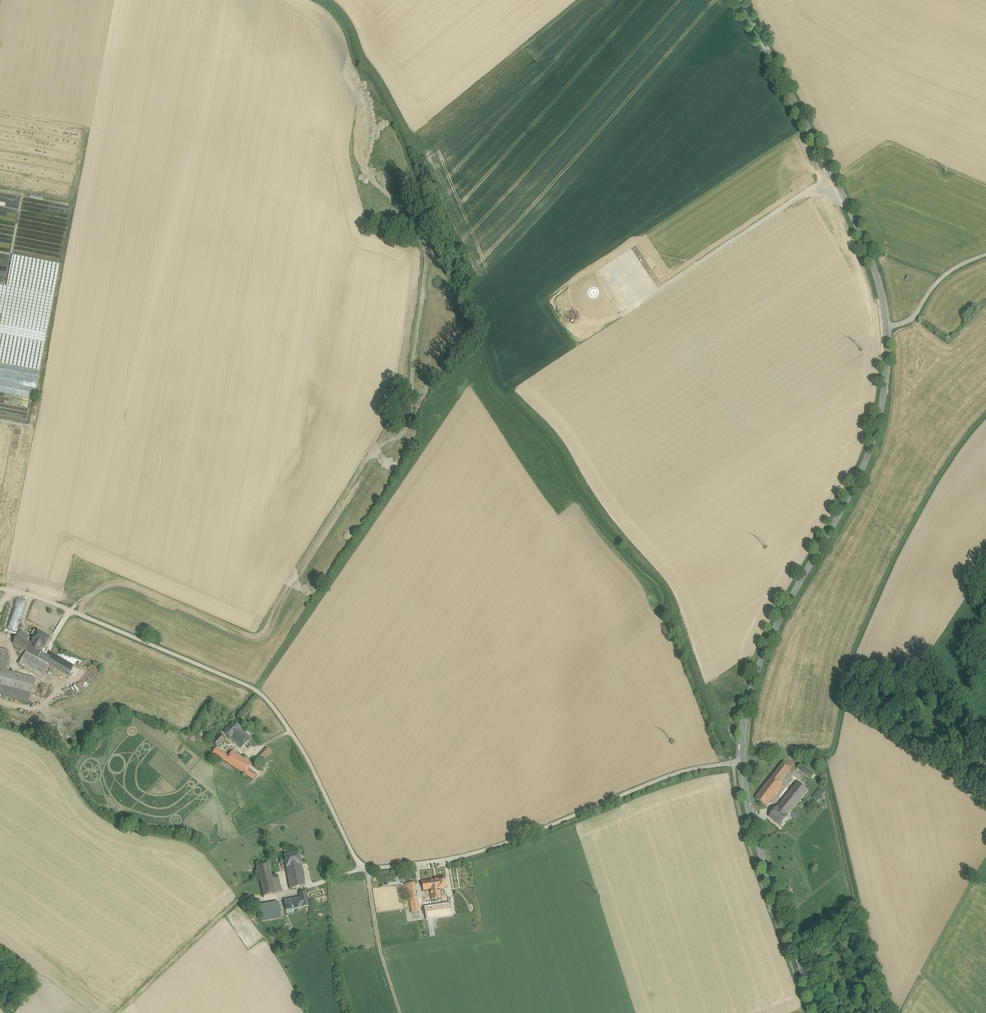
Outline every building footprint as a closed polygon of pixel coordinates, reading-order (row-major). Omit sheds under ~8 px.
[(8,254),(3,253),(5,252),(0,248),(0,270),(3,271),(4,265),(6,264),(8,254)] [(45,342),(60,265),(13,256),(7,287),(0,286),(0,314),(2,315),(0,324),(0,334),(45,342)] [(40,371),(45,342),(0,334),(0,364),(40,371)] [(0,364),(0,392),(35,398),(40,371),(0,364)] [(51,638),(38,631),(37,632),(34,630),(32,634),(34,636),(33,639),(33,640),(31,643),(31,644),(42,651),(44,647),(45,647),(51,638)] [(29,637),(21,632),(18,635),(27,641),(29,637)] [(18,635),(13,644),(26,652),(38,659),(42,653),(43,651),(42,651),(31,644),(31,643),(27,641),(18,635)] [(38,659),(26,652),(19,664),(42,678),(49,665),(38,659)] [(50,658),(42,653),(38,659),(49,665),(50,664),(69,676),(70,674),(70,673),(74,667),(52,654),(50,658)] [(1,654),(0,658),(0,670),(5,671),(9,656),(7,656),(1,654)] [(0,670),(0,685),(32,694),(36,679),(5,671),(0,670)] [(0,685),(0,693),(30,701),(32,694),(0,685)] [(241,727),(235,721),(224,732),(230,738),(231,737),(241,727)] [(251,738),(241,727),(231,737),(241,748),(251,738)] [(221,735),(214,742),(218,746),(226,739),(221,735)] [(252,764),(232,751),(229,756),(216,747),(213,752),(214,753),(220,757),(245,774),(249,768),(252,764)] [(268,748),(257,758),(261,762),(272,752),(268,748)] [(794,763),(787,758),(783,763),(790,768),(794,763)] [(790,768),(783,763),(771,777),(779,783),(790,768)] [(814,774),(801,763),(797,768),(811,779),(814,774)] [(249,768),(245,774),(253,779),(257,774),(249,768)] [(768,775),(759,787),(762,789),(771,778),(768,775)] [(762,789),(756,797),(756,799),(766,807),(783,786),(779,783),(771,777),(771,778),(762,789)] [(809,791),(799,782),(780,805),(790,813),(809,791)] [(821,789),(813,798),(818,802),(825,793),(821,789)] [(780,805),(778,807),(778,806),(769,817),(780,826),(789,816),(789,815),(790,813),(780,805)] [(298,852),(284,856),(286,868),(301,864),(298,852)] [(269,864),(257,867),(264,896),(276,893),(273,883),(272,878),(269,864)] [(301,864),(286,868),(290,889),(305,885),(301,864)] [(446,879),(438,880),(439,888),(447,887),(446,879)] [(438,880),(422,882),(423,891),(430,890),(432,900),(441,898),(439,888),(438,880)] [(279,881),(273,883),(276,893),(282,891),(279,881)] [(414,883),(404,885),(406,894),(416,892),(414,883)] [(306,892),(299,893),(300,897),(302,907),(309,906),(306,892)] [(416,892),(406,894),(406,897),(409,896),(412,913),(419,912),(416,892)] [(300,897),(284,900),(286,910),(302,907),(300,897)] [(279,904),(259,907),(261,915),(280,912),(279,904)] [(450,905),(426,909),(428,919),(452,916),(450,905)]
